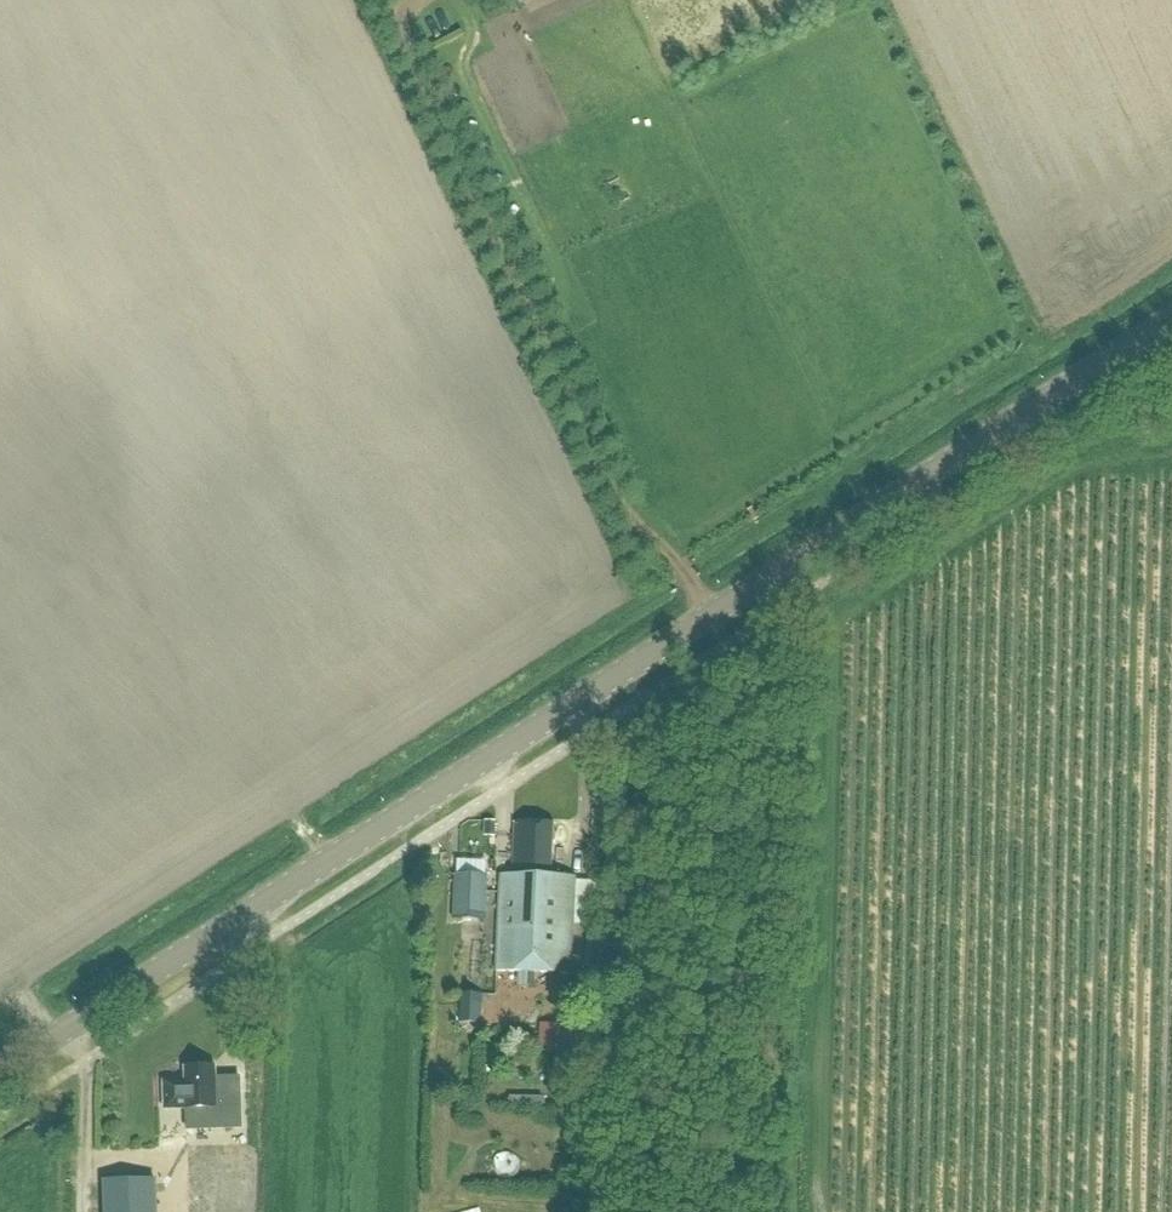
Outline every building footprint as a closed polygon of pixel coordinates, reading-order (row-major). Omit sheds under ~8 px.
[(554,825),(514,823),(512,876),(501,875),(497,972),(519,973),(518,985),(535,986),(535,974),(575,976),(580,879),(551,878),(554,825)] [(488,877),(455,876),(454,919),(486,920),(488,877)] [(483,996),(461,996),(461,1025),(482,1025),(483,996)] [(216,1078),(215,1067),(185,1068),(185,1082),(164,1082),(165,1110),(183,1110),(184,1132),(240,1130),(238,1078),(216,1078)] [(104,1181),(105,1211),(153,1211),(152,1180),(104,1181)]
